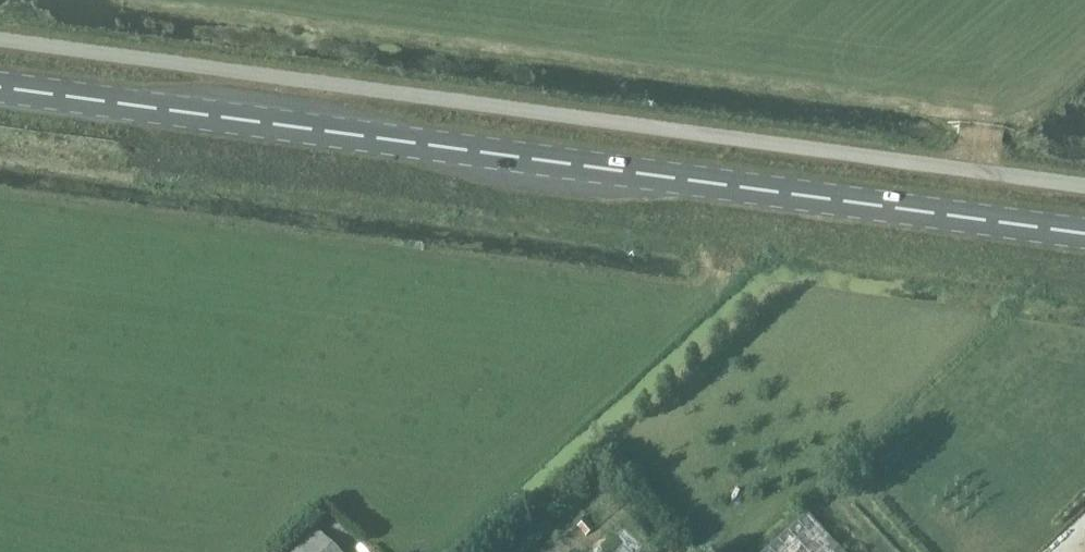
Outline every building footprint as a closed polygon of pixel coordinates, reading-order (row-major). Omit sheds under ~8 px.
[(808,514),(767,551),(842,551),(808,514)] [(316,529),(293,551),(341,551),(316,529)]
